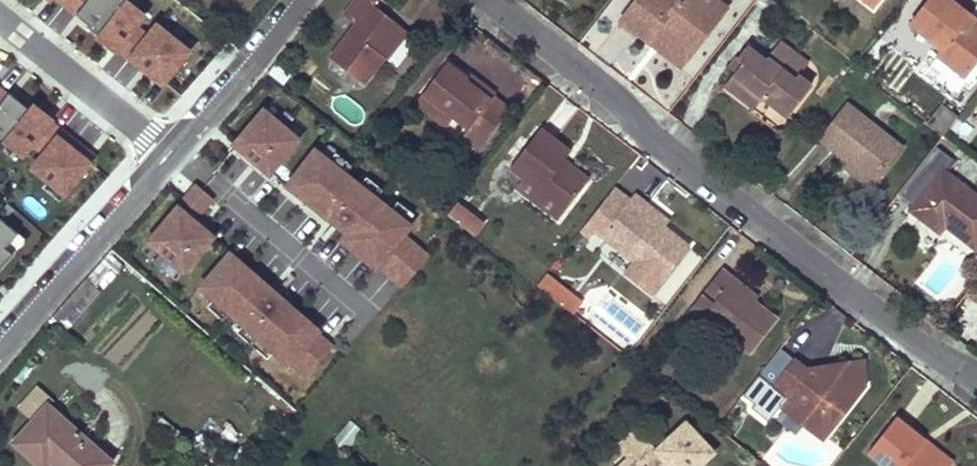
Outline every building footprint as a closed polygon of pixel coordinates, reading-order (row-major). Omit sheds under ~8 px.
[(73,13),(84,0),(56,0),(73,13)] [(152,12),(153,12),(137,0),(87,0),(74,17),(164,84),(194,43),(152,12)] [(331,58),(364,83),(385,56),(381,53),(402,26),(372,4),(375,0),(354,0),(343,14),(357,25),(331,58)] [(621,20),(649,41),(655,36),(685,59),(700,40),(693,35),(713,8),(704,0),(679,0),(676,3),(672,0),(637,0),(621,20)] [(693,35),(700,40),(725,6),(717,0),(704,0),(713,8),(693,35)] [(910,22),(944,49),(939,55),(966,76),(976,61),(976,29),(967,21),(971,15),(952,0),(928,0),(910,22)] [(967,21),(976,29),(976,20),(971,15),(967,21)] [(402,26),(381,53),(385,56),(387,58),(408,31),(402,26)] [(655,36),(649,41),(680,65),(685,59),(655,36)] [(743,44),(735,54),(742,60),(733,72),(724,84),(750,105),(753,107),(762,97),(786,116),(789,113),(810,87),(796,76),(805,64),(776,42),(761,59),(743,44)] [(735,54),(727,66),(733,72),(742,60),(735,54)] [(448,61),(423,93),(452,115),(470,128),(485,141),(507,111),(491,100),(466,80),(468,78),(448,61)] [(468,78),(466,80),(491,100),(495,94),(471,75),(468,78)] [(99,153),(29,99),(27,101),(0,80),(0,136),(69,191),(99,153)] [(423,93),(414,102),(443,125),(452,115),(423,93)] [(750,105),(747,109),(779,134),(793,118),(789,113),(786,116),(762,97),(753,107),(750,105)] [(270,173),(304,134),(265,100),(231,139),(270,173)] [(847,105),(821,139),(847,160),(874,181),(901,146),(847,105)] [(470,128),(461,138),(477,150),(485,141),(470,128)] [(540,130),(509,169),(562,211),(583,185),(556,165),(560,161),(568,152),(540,130)] [(407,232),(418,218),(315,140),(283,182),(344,229),(338,237),(404,287),(431,251),(407,232)] [(847,160),(841,167),(868,188),(874,181),(847,160)] [(560,161),(556,165),(583,185),(585,181),(560,161)] [(909,212),(938,234),(944,227),(974,250),(976,246),(976,199),(940,171),(909,212)] [(195,181),(184,195),(203,210),(215,196),(195,181)] [(635,194),(602,236),(659,280),(687,245),(665,227),(643,211),(648,205),(635,194)] [(144,237),(183,272),(218,232),(180,197),(144,237)] [(447,215),(478,233),(488,217),(456,199),(447,215)] [(648,205),(643,211),(665,227),(670,221),(648,205)] [(0,219),(0,266),(24,239),(0,219)] [(339,337),(229,245),(196,284),(306,376),(339,337)] [(733,279),(720,269),(679,321),(692,331),(703,316),(750,351),(775,320),(750,301),(728,284),(733,279)] [(556,301),(565,290),(544,273),(535,285),(556,301)] [(733,279),(728,284),(750,301),(755,295),(733,279)] [(85,280),(53,317),(66,328),(98,292),(85,280)] [(794,358),(772,386),(785,397),(780,403),(809,426),(838,418),(865,384),(862,359),(805,367),(794,358)] [(772,386),(767,393),(780,403),(785,397),(772,386)] [(42,465),(49,465),(51,463),(55,465),(108,465),(112,461),(48,406),(14,444),(42,465)] [(618,465),(689,465),(707,443),(676,417),(651,445),(629,427),(613,447),(625,457),(618,465)] [(838,418),(809,426),(823,437),(838,418)] [(867,452),(885,465),(943,465),(919,447),(924,441),(894,418),(867,452)] [(919,447),(943,465),(949,465),(951,463),(924,441),(919,447)]
